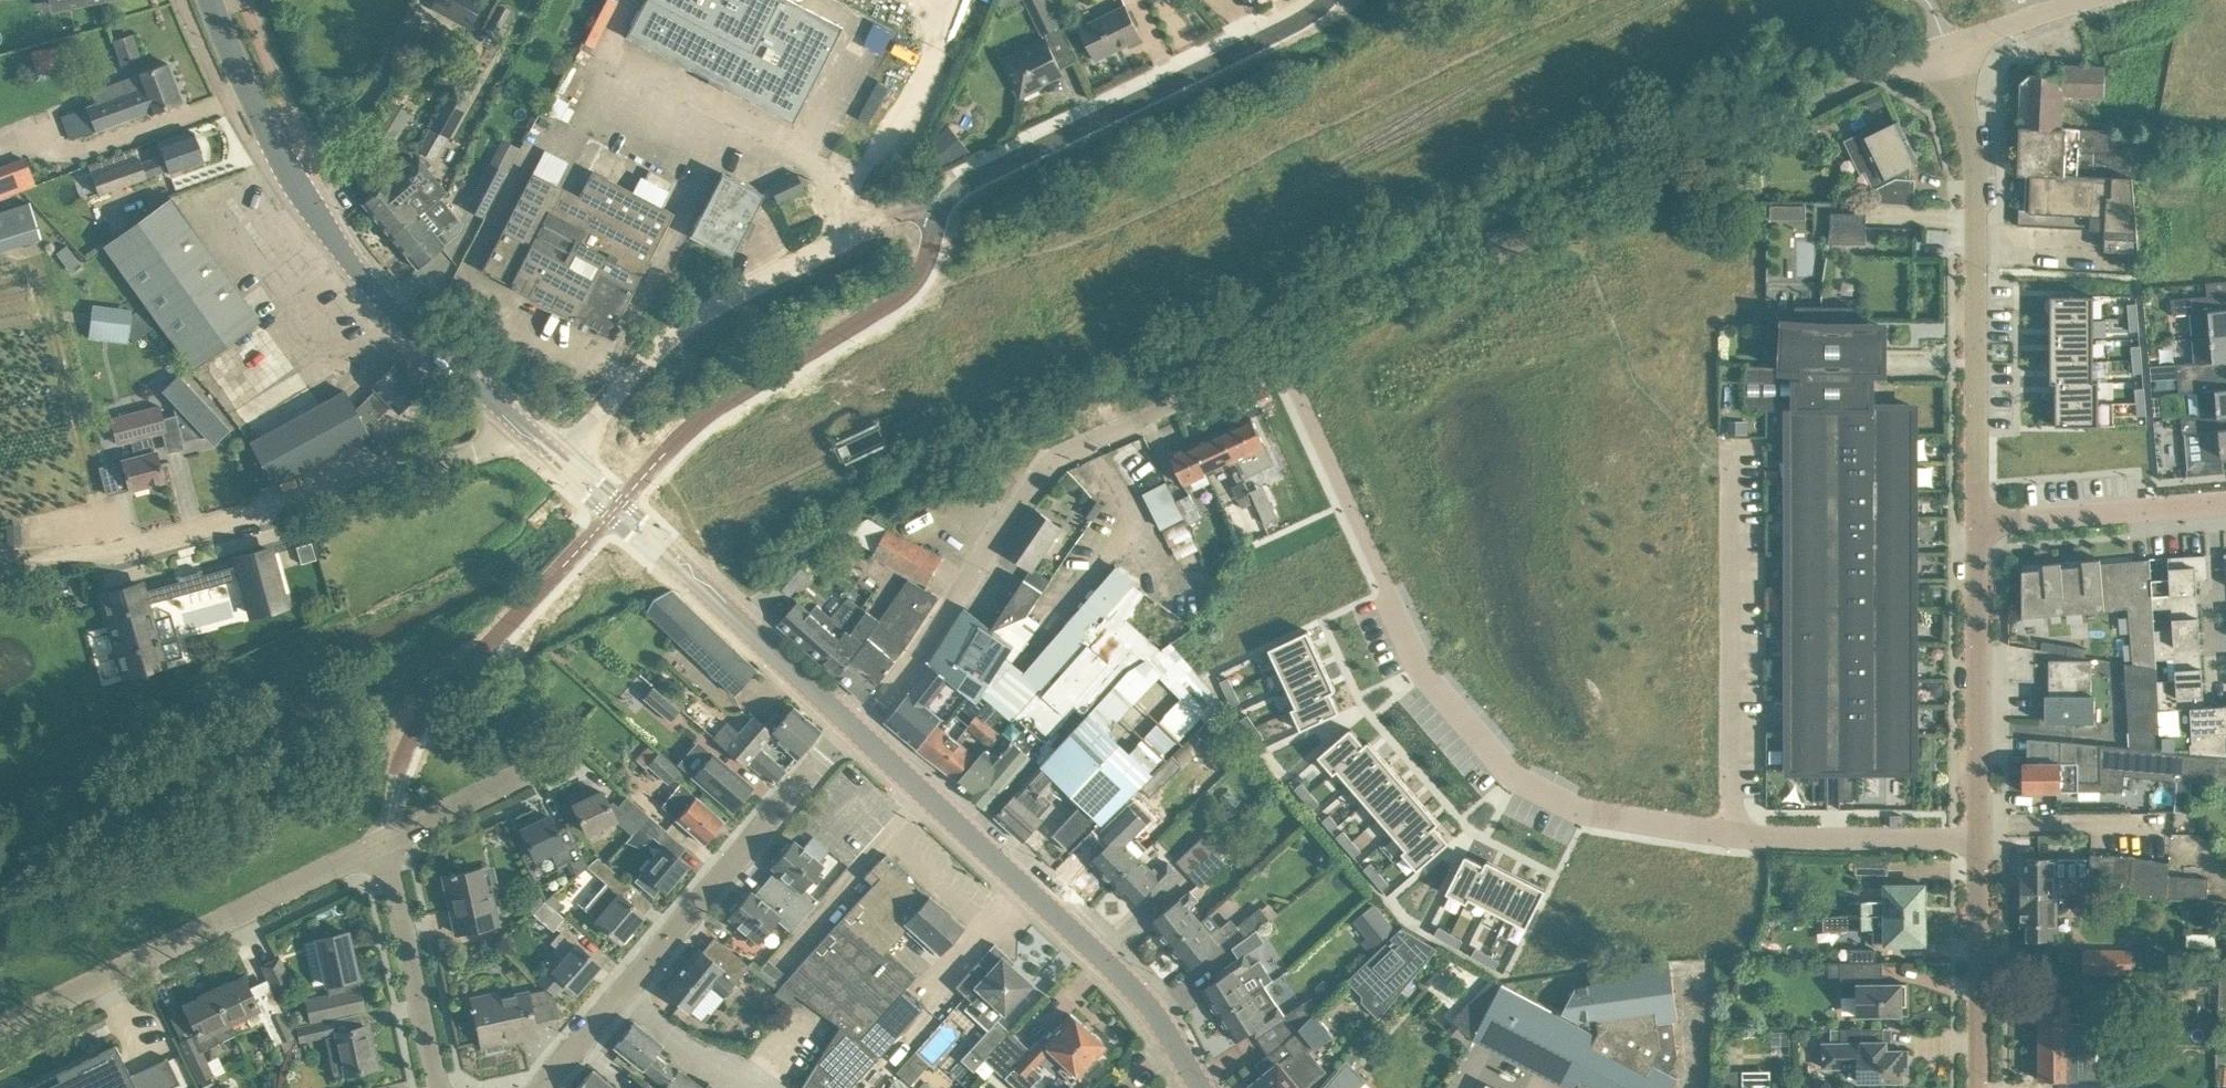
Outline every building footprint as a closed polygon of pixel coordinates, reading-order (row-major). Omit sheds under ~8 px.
[(468,0),(434,0),(433,3),(459,17),(468,0)] [(626,37),(792,122),(812,82),(841,27),(790,0),(645,0),(626,37)] [(1046,0),(1026,0),(1042,34),(1058,26),(1046,0)] [(1142,38),(1132,18),(1126,4),(1080,27),(1096,60),(1142,38)] [(133,35),(114,41),(122,64),(140,58),(133,35)] [(1063,73),(1054,53),(1046,38),(1003,59),(1012,76),(1022,96),(1041,86),(1040,84),(1063,73)] [(59,47),(32,52),(36,73),(63,67),(59,47)] [(149,112),(161,108),(182,100),(168,62),(148,70),(135,75),(91,92),(95,103),(87,106),(87,107),(62,116),(71,139),(96,130),(148,112),(149,112)] [(2074,107),(2089,108),(2089,95),(2105,96),(2105,88),(2106,66),(2063,64),(2062,75),(2030,74),(2022,81),(2020,126),(2062,127),(2062,105),(2074,105),(2074,107)] [(429,126),(431,127),(449,138),(474,93),(453,81),(429,126)] [(1888,102),(1882,89),(1867,96),(1873,109),(1888,102)] [(386,151),(410,112),(390,101),(367,139),(386,151)] [(1877,202),(1892,203),(1914,204),(1916,179),(1909,178),(1910,164),(1918,160),(1899,120),(1887,126),(1884,121),(1846,140),(1855,160),(1861,171),(1876,164),(1885,183),(1870,190),(1877,202)] [(971,153),(949,126),(929,155),(941,166),(971,153)] [(2019,165),(2026,165),(2032,174),(2030,209),(2020,209),(2019,222),(2030,223),(2029,225),(2110,229),(2109,250),(2139,252),(2133,176),(2131,176),(2132,154),(2163,155),(2168,132),(2073,128),(2062,127),(2020,126),(2019,165)] [(169,172),(183,167),(204,160),(194,131),(173,138),(159,143),(163,155),(141,163),(139,158),(91,174),(98,194),(146,177),(146,176),(168,169),(169,172)] [(503,138),(496,151),(491,162),(489,161),(465,207),(484,217),(520,147),(503,138)] [(432,173),(422,162),(417,156),(362,202),(376,220),(432,173)] [(36,186),(29,168),(0,179),(0,200),(36,186)] [(648,169),(644,178),(668,190),(672,182),(648,169)] [(673,213),(597,173),(592,171),(578,196),(532,172),(482,269),(511,284),(511,285),(574,318),(575,318),(610,336),(673,213)] [(731,255),(763,193),(722,172),(690,234),(731,255)] [(418,214),(441,197),(447,192),(444,189),(432,173),(376,220),(390,236),(417,212),(418,214)] [(803,188),(803,187),(796,173),(769,185),(777,201),(803,188)] [(172,197),(104,246),(192,367),(260,319),(258,317),(257,318),(172,199),(173,199),(172,197)] [(434,253),(444,245),(458,234),(463,223),(441,197),(418,214),(417,212),(390,236),(417,268),(434,253)] [(0,214),(0,253),(41,240),(30,205),(0,214)] [(1782,219),(1782,205),(1771,205),(1771,219),(1782,219)] [(1866,226),(1842,225),(1842,212),(1831,212),(1829,243),(1866,243),(1866,226)] [(2051,295),(2051,317),(2094,317),(2094,295),(2074,295),(2074,294),(2070,294),(2070,295),(2051,295)] [(2172,298),(2173,314),(2191,313),(2193,337),(2225,334),(2225,294),(2172,298)] [(2137,303),(2128,304),(2129,317),(2138,316),(2137,303)] [(1823,307),(1822,306),(1821,306),(1821,307),(1797,307),(1798,323),(1783,322),(1783,323),(1781,322),(1781,324),(1783,324),(1784,324),(1783,325),(1781,366),(1781,367),(1780,367),(1778,366),(1762,365),(1761,409),(1761,410),(1789,408),(1791,408),(1791,421),(1791,424),(1789,424),(1789,426),(1791,426),(1791,440),(1791,442),(1789,442),(1789,444),(1791,444),(1791,461),(1789,461),(1789,462),(1791,462),(1791,479),(1789,479),(1789,480),(1791,481),(1791,497),(1789,497),(1789,499),(1791,499),(1791,515),(1789,515),(1789,517),(1791,517),(1791,533),(1789,533),(1789,535),(1791,535),(1791,551),(1789,551),(1789,553),(1791,553),(1791,569),(1789,569),(1789,571),(1791,571),(1791,587),(1789,587),(1789,589),(1791,589),(1791,605),(1789,605),(1789,607),(1791,607),(1791,615),(1791,623),(1789,624),(1789,625),(1791,625),(1791,633),(1791,642),(1789,642),(1789,643),(1791,643),(1791,660),(1789,660),(1789,662),(1791,662),(1791,678),(1789,678),(1789,680),(1791,680),(1791,696),(1789,696),(1789,698),(1791,698),(1791,714),(1789,714),(1789,716),(1791,716),(1791,732),(1789,732),(1789,734),(1791,734),(1791,750),(1789,750),(1789,752),(1791,752),(1791,768),(1789,768),(1789,770),(1791,770),(1818,770),(1818,779),(1814,780),(1814,800),(1819,800),(1827,800),(1827,809),(1828,809),(1828,776),(1828,770),(1840,770),(1840,782),(1839,809),(1841,809),(1841,800),(1841,799),(1845,799),(1845,800),(1847,800),(1854,800),(1854,779),(1850,780),(1849,770),(1893,770),(1915,770),(1915,768),(1913,768),(1913,408),(1915,408),(1915,406),(1871,406),(1871,374),(1871,371),(1874,371),(1883,371),(1883,325),(1874,325),(1853,325),(1853,307),(1823,307)] [(94,307),(91,329),(127,333),(129,318),(129,311),(94,307)] [(2138,316),(2129,317),(2130,331),(2140,330),(2138,316)] [(2051,317),(2051,338),(2094,338),(2094,317),(2051,317)] [(2150,366),(2151,379),(2170,378),(2178,377),(2178,378),(2225,374),(2225,334),(2193,337),(2195,362),(2177,363),(2177,364),(2150,366)] [(2051,338),(2051,360),(2094,360),(2094,338),(2051,338)] [(2141,345),(2132,346),(2133,359),(2142,358),(2141,345)] [(2142,358),(2133,359),(2134,373),(2143,372),(2142,358)] [(366,430),(391,405),(399,412),(424,386),(398,360),(373,386),(376,389),(355,409),(344,390),(251,441),(274,483),(367,433),(366,430)] [(2051,360),(2051,382),(2099,382),(2099,380),(2094,380),(2094,364),(2094,360),(2051,360)] [(2156,380),(2157,389),(2179,387),(2180,394),(2197,392),(2199,416),(2225,414),(2225,374),(2178,378),(2178,377),(2170,378),(2156,380)] [(182,441),(207,435),(213,442),(227,428),(179,376),(164,390),(171,397),(182,441)] [(2051,382),(2056,382),(2056,403),(2099,403),(2099,382),(2051,382)] [(2145,387),(2135,388),(2137,402),(2146,401),(2145,387)] [(2146,401),(2137,402),(2138,415),(2147,414),(2146,401)] [(2056,403),(2056,425),(2076,425),(2076,426),(2079,426),(2079,425),(2081,425),(2099,425),(2099,403),(2056,403)] [(159,405),(124,414),(110,417),(117,445),(131,441),(135,456),(122,460),(130,489),(164,480),(156,451),(155,451),(151,435),(166,431),(159,405)] [(2182,417),(2183,433),(2201,432),(2203,461),(2223,459),(2223,455),(2225,455),(2225,414),(2199,416),(2182,417)] [(1252,416),(1192,444),(1207,474),(1231,463),(1235,473),(1234,473),(1239,483),(1233,486),(1242,508),(1255,502),(1241,472),(1245,470),(1248,476),(1275,463),(1267,446),(1266,446),(1261,436),(1252,417),(1252,416)] [(1748,420),(1728,420),(1728,434),(1748,434),(1748,420)] [(1192,444),(1171,454),(1185,484),(1188,491),(1195,488),(1192,481),(1207,474),(1192,444)] [(1070,473),(1061,484),(1064,488),(1071,489),(1074,488),(1078,486),(1081,484),(1070,473)] [(1167,481),(1144,492),(1162,527),(1184,516),(1176,500),(1167,481)] [(1190,493),(1176,500),(1184,516),(1185,518),(1188,524),(1202,517),(1190,493)] [(1093,496),(1081,512),(1092,519),(1103,503),(1093,496)] [(1278,518),(1272,505),(1260,510),(1266,523),(1278,518)] [(1035,507),(1005,550),(1032,568),(1025,578),(1043,590),(1051,578),(1033,567),(1062,527),(1053,520),(1035,507)] [(943,557),(888,528),(874,555),(929,584),(943,557)] [(311,541),(296,546),(301,563),(316,559),(311,541)] [(142,584),(102,595),(111,628),(123,673),(163,662),(158,643),(161,643),(159,638),(157,639),(151,617),(147,603),(241,578),(250,614),(286,603),(270,549),(235,558),(237,564),(201,573),(201,571),(203,571),(202,569),(176,577),(176,578),(178,578),(179,580),(143,590),(142,584)] [(2164,595),(2197,594),(2197,580),(2209,579),(2207,555),(2169,557),(2170,578),(2151,579),(2153,608),(2165,608),(2164,595)] [(2101,563),(2100,558),(2083,559),(2083,564),(2062,566),(2061,561),(2044,563),(2044,568),(2023,570),(2023,616),(2128,607),(2134,664),(2156,667),(2155,659),(2154,630),(2153,608),(2151,579),(2150,558),(2148,559),(2149,564),(2133,566),(2133,560),(2101,563)] [(794,561),(775,582),(791,596),(809,574),(794,561)] [(1004,661),(983,693),(997,705),(1014,721),(1102,621),(1134,584),(1137,581),(1118,564),(1117,564),(1112,570),(1025,674),(1011,663),(1005,658),(1004,661)] [(907,645),(940,596),(909,578),(881,619),(868,635),(897,659),(907,645)] [(1025,578),(994,626),(1015,642),(1005,658),(1011,663),(1038,626),(1023,615),(1027,613),(1043,590),(1025,578)] [(757,668),(672,589),(653,598),(646,610),(734,693),(757,668)] [(2167,646),(2200,644),(2197,594),(2164,595),(2165,608),(2171,607),(2173,629),(2154,630),(2155,659),(2167,659),(2167,646)] [(847,629),(834,618),(818,604),(811,612),(799,601),(779,624),(822,662),(847,629)] [(868,635),(881,619),(864,606),(847,629),(822,662),(865,700),(889,669),(897,659),(868,635)] [(898,707),(887,721),(918,747),(917,748),(918,749),(938,726),(944,719),(929,705),(951,678),(978,700),(983,693),(1004,661),(1005,658),(1015,642),(994,626),(993,627),(967,608),(932,664),(898,707)] [(973,765),(958,781),(988,808),(1046,742),(1076,708),(1087,719),(1129,669),(1145,659),(1102,621),(1014,721),(993,745),(989,750),(987,748),(973,765)] [(1309,630),(1270,648),(1279,668),(1318,650),(1309,630)] [(1071,851),(1104,821),(1218,712),(1217,711),(1224,705),(1171,640),(1145,659),(1129,669),(1087,719),(1046,764),(1043,761),(1022,785),(1023,786),(996,816),(1023,840),(1056,804),(1046,795),(1060,780),(1083,802),(1053,834),(1071,851)] [(2087,647),(2043,640),(2042,649),(2085,656),(2087,647)] [(2170,697),(2203,695),(2200,644),(2167,646),(2167,659),(2174,658),(2175,680),(2157,681),(2159,710),(2171,709),(2170,697)] [(1318,650),(1279,668),(1288,688),(1327,669),(1318,650)] [(2095,694),(2091,694),(2091,659),(2049,659),(2049,695),(2045,694),(2045,722),(2095,722),(2095,694)] [(2156,667),(2134,664),(2126,663),(2130,747),(2161,750),(2159,710),(2157,681),(2157,667),(2156,667)] [(1327,669),(1288,688),(1296,706),(1292,708),(1292,710),(1332,692),(1336,690),(1336,689),(1336,688),(1327,669)] [(1229,677),(1220,681),(1226,693),(1235,689),(1229,677)] [(679,708),(666,698),(652,686),(642,699),(669,721),(679,708)] [(1235,689),(1226,693),(1232,705),(1240,702),(1235,689)] [(1332,692),(1292,710),(1302,729),(1339,712),(1340,712),(1340,711),(1340,710),(1340,709),(1332,692)] [(2225,705),(2204,706),(2203,695),(2170,697),(2171,709),(2159,710),(2161,750),(2192,753),(2191,743),(2208,742),(2207,732),(2225,731),(2225,722),(2225,705)] [(980,712),(968,727),(981,739),(983,737),(993,745),(1014,721),(997,705),(986,718),(980,712)] [(747,761),(771,783),(784,768),(759,747),(770,734),(792,753),(791,754),(794,757),(819,729),(793,706),(784,717),(780,713),(775,714),(764,726),(753,715),(739,732),(727,722),(713,738),(744,764),(747,761)] [(1248,714),(1240,720),(1248,731),(1256,725),(1248,714)] [(1256,725),(1248,731),(1256,742),(1264,736),(1256,725)] [(938,726),(918,749),(956,778),(970,761),(976,754),(938,726)] [(1350,728),(1319,756),(1333,772),(1365,743),(1353,729),(1352,728),(1351,728),(1350,728)] [(2191,743),(2192,753),(2225,756),(2225,731),(2207,732),(2207,733),(2208,742),(2191,743)] [(2192,753),(2161,750),(2130,747),(2061,740),(2061,762),(2024,762),(2024,791),(2080,791),(2080,781),(2100,781),(2100,790),(2123,790),(2125,775),(2225,784),(2225,756),(2192,753)] [(1365,743),(1333,772),(1334,773),(1338,770),(1351,785),(1383,756),(1371,742),(1370,741),(1369,741),(1368,741),(1365,743)] [(660,752),(649,765),(669,783),(680,769),(660,752)] [(753,787),(715,754),(714,753),(695,776),(707,787),(706,788),(732,810),(753,787)] [(1174,754),(1142,785),(1152,795),(1184,765),(1174,754)] [(1383,756),(1351,785),(1365,801),(1398,773),(1383,756)] [(1398,773),(1365,801),(1379,817),(1412,789),(1398,773)] [(1302,782),(1295,788),(1304,798),(1311,792),(1302,782)] [(724,820),(696,796),(681,783),(662,806),(677,818),(676,819),(704,843),(724,820)] [(1412,789),(1379,817),(1393,834),(1426,805),(1412,789)] [(602,791),(573,804),(587,833),(614,820),(631,834),(637,828),(639,825),(649,815),(626,795),(618,805),(613,801),(612,802),(608,804),(602,791)] [(1311,792),(1304,798),(1313,809),(1320,802),(1311,792)] [(1105,847),(1092,861),(1107,877),(1106,877),(1107,880),(1109,882),(1111,882),(1112,882),(1113,883),(1140,856),(1148,849),(1134,834),(1152,816),(1144,808),(1131,795),(1104,821),(1113,830),(1101,843),(1105,847)] [(1426,805),(1393,834),(1406,848),(1402,852),(1404,853),(1439,822),(1439,821),(1439,820),(1426,805)] [(1330,814),(1323,820),(1332,831),(1339,825),(1330,814)] [(1903,826),(1903,815),(1903,814),(1891,815),(1891,826),(1891,827),(1903,827),(1903,826)] [(639,825),(637,828),(650,839),(653,836),(660,842),(668,832),(649,815),(639,825)] [(567,821),(555,827),(550,816),(521,829),(535,858),(551,850),(557,864),(569,859),(577,875),(587,865),(588,865),(567,821)] [(1439,822),(1404,853),(1418,870),(1449,843),(1449,842),(1449,841),(1449,840),(1436,825),(1439,823),(1439,822)] [(1344,830),(1337,836),(1345,847),(1353,841),(1344,830)] [(1203,836),(1177,860),(1189,873),(1214,849),(1203,836)] [(776,871),(768,881),(807,914),(819,900),(803,887),(823,864),(794,840),(791,844),(787,843),(780,850),(782,854),(771,866),(776,871)] [(1353,841),(1345,847),(1354,857),(1361,851),(1353,841)] [(1214,849),(1189,873),(1202,886),(1228,862),(1224,858),(1232,851),(1224,842),(1215,850),(1214,849)] [(687,864),(670,849),(664,844),(641,871),(642,871),(634,880),(653,896),(660,888),(664,890),(687,864)] [(917,910),(925,900),(889,867),(895,861),(886,854),(880,860),(879,859),(864,876),(872,884),(789,976),(768,959),(760,968),(782,983),(794,993),(839,1025),(858,1039),(906,987),(916,975),(888,949),(877,939),(910,903),(917,910)] [(2167,896),(2169,875),(2169,862),(2133,856),(2091,854),(2089,877),(2057,878),(2056,858),(2021,858),(2021,891),(2056,891),(2070,894),(2084,894),(2084,893),(2167,896)] [(1465,856),(1446,892),(1466,902),(1487,860),(1486,860),(1485,864),(1468,855),(1467,855),(1466,855),(1465,855),(1465,856)] [(621,894),(630,884),(598,856),(588,865),(587,865),(607,882),(584,909),(620,941),(643,914),(621,894)] [(1127,869),(1113,883),(1135,905),(1149,891),(1153,895),(1169,880),(1178,871),(1169,862),(1159,872),(1155,867),(1153,869),(1140,856),(1127,869)] [(1855,858),(1855,872),(1888,872),(1888,859),(1855,858)] [(1487,860),(1466,902),(1468,903),(1470,898),(1488,907),(1507,869),(1489,860),(1488,860),(1487,860)] [(1371,862),(1364,869),(1373,879),(1380,873),(1371,862)] [(1330,878),(1347,901),(1361,890),(1343,867),(1330,878)] [(450,875),(444,876),(449,897),(453,896),(460,928),(456,929),(456,932),(497,922),(491,892),(486,893),(483,877),(480,868),(455,873),(455,872),(450,873),(450,875)] [(1507,869),(1488,907),(1507,917),(1527,879),(1507,869)] [(1380,873),(1373,879),(1382,889),(1389,883),(1380,873)] [(2167,896),(2207,899),(2209,877),(2169,875),(2167,896)] [(1527,879),(1507,917),(1527,927),(1546,889),(1527,879)] [(730,916),(728,917),(757,941),(776,919),(791,932),(807,914),(768,881),(756,895),(751,890),(749,893),(739,904),(735,903),(730,909),(730,916)] [(1875,901),(1850,902),(1850,910),(1861,910),(1862,915),(1925,914),(1925,900),(1928,898),(1928,891),(1925,889),(1925,884),(1902,885),(1886,885),(1886,900),(1875,900),(1875,901)] [(1169,908),(1152,922),(1165,938),(1164,939),(1165,942),(1166,944),(1169,944),(1170,944),(1171,945),(1201,920),(1189,905),(1198,898),(1191,890),(1169,908)] [(533,913),(543,902),(537,891),(525,897),(533,913)] [(2084,907),(2084,894),(2070,894),(2056,891),(2021,891),(2022,924),(2028,924),(2028,939),(2057,938),(2057,912),(2062,912),(2066,910),(2069,907),(2084,907)] [(938,952),(947,941),(962,925),(929,895),(925,900),(917,910),(910,903),(877,939),(888,949),(909,925),(938,952)] [(533,913),(553,930),(565,916),(544,900),(543,902),(533,913)] [(2218,902),(2195,901),(2195,924),(2217,925),(2218,902)] [(1376,902),(1359,915),(1371,931),(1377,938),(1380,942),(1396,928),(1376,902)] [(1261,906),(1238,925),(1247,937),(1257,929),(1270,918),(1262,908),(1261,906)] [(1850,915),(1830,915),(1831,929),(1874,928),(1874,943),(1925,942),(1925,938),(1929,936),(1929,929),(1925,927),(1925,914),(1862,915),(1861,910),(1850,910),(1850,915)] [(1201,920),(1171,945),(1177,953),(1176,953),(1176,956),(1178,958),(1181,959),(1181,958),(1190,969),(1207,955),(1236,931),(1228,921),(1221,927),(1220,925),(1211,932),(1201,920)] [(1439,926),(1435,935),(1446,941),(1451,933),(1439,926)] [(1402,927),(1348,979),(1363,994),(1372,994),(1387,1008),(1438,948),(1402,927)] [(1219,978),(1203,989),(1215,1007),(1214,1007),(1214,1010),(1215,1012),(1218,1014),(1219,1013),(1220,1014),(1250,994),(1241,979),(1244,977),(1241,971),(1252,964),(1246,955),(1265,942),(1257,929),(1247,937),(1232,947),(1239,958),(1235,961),(1222,970),(1216,973),(1219,978)] [(345,947),(350,946),(347,931),(317,938),(329,994),(307,999),(311,1019),(364,1008),(357,975),(352,977),(345,947)] [(551,966),(539,980),(554,993),(565,980),(576,991),(600,964),(583,949),(562,931),(551,943),(555,946),(564,954),(552,968),(551,966)] [(1451,933),(1446,941),(1458,948),(1463,940),(1451,933)] [(724,996),(735,982),(749,965),(720,941),(708,957),(698,948),(664,990),(690,1011),(711,985),(724,996)] [(1476,947),(1472,955),(1484,962),(1488,954),(1476,947)] [(2132,973),(2132,949),(2084,948),(2084,952),(2060,951),(2060,968),(2083,969),(2083,972),(2132,973)] [(1488,954),(1484,962),(1495,969),(1500,961),(1488,954)] [(1010,1031),(997,1019),(1030,984),(1001,956),(988,970),(978,961),(955,986),(971,1001),(964,1008),(987,1029),(960,1059),(973,1071),(984,1060),(1010,1031)] [(291,982),(289,976),(279,957),(262,965),(274,990),(291,982)] [(1473,1039),(1567,1087),(1673,1087),(1679,1077),(1670,1072),(1678,1056),(1673,1021),(1679,1020),(1670,958),(1590,970),(1592,983),(1576,985),(1560,1013),(1502,984),(1474,1038),(1473,1039)] [(1850,962),(1841,962),(1841,975),(1841,995),(1858,995),(1858,1014),(1902,1014),(1902,1005),(1907,1005),(1907,983),(1883,983),(1883,961),(1875,961),(1850,962)] [(293,1035),(288,1023),(281,1010),(271,1015),(263,999),(255,1002),(243,976),(229,982),(228,981),(213,989),(229,1022),(245,1014),(250,1026),(263,1020),(271,1036),(272,1036),(275,1044),(281,1041),(285,1051),(290,1049),(292,1041),(293,1035)] [(1494,976),(1453,1019),(1474,1038),(1502,984),(1501,983),(1494,976)] [(782,983),(772,997),(785,1006),(794,993),(782,983)] [(2041,1011),(2041,1045),(2087,1045),(2087,1044),(2087,1028),(2110,1028),(2110,1021),(2128,1021),(2129,983),(2121,983),(2099,983),(2099,994),(2070,994),(2070,993),(2043,993),(2043,1011),(2041,1011)] [(1250,994),(1220,1014),(1237,1041),(1253,1030),(1256,1035),(1278,1021),(1288,1036),(1314,1014),(1305,1002),(1295,1009),(1286,1015),(1276,999),(1274,1000),(1265,985),(1250,994)] [(925,1004),(906,987),(858,1039),(839,1025),(800,1087),(850,1087),(925,1004)] [(229,1022),(213,989),(198,996),(198,997),(185,1004),(198,1031),(180,1040),(190,1060),(200,1080),(204,1087),(214,1087),(216,1087),(210,1075),(212,1074),(201,1050),(235,1033),(229,1022)] [(526,992),(469,1005),(470,1009),(474,1008),(481,1040),(483,1040),(486,1053),(503,1049),(501,1036),(516,1032),(517,1038),(536,1033),(526,992)] [(1253,1084),(1256,1087),(1306,1087),(1326,1071),(1309,1050),(1314,1045),(1317,1049),(1334,1034),(1316,1012),(1314,1014),(1288,1036),(1289,1037),(1283,1043),(1268,1054),(1266,1056),(1257,1063),(1266,1074),(1253,1084)] [(1090,1062),(1105,1046),(1070,1013),(1043,1043),(1039,1039),(1029,1049),(1010,1031),(984,1060),(1016,1087),(1029,1087),(1042,1074),(1034,1067),(1048,1051),(1062,1064),(1058,1068),(1072,1081),(1090,1062)] [(334,1019),(299,1027),(302,1040),(326,1035),(334,1075),(377,1066),(373,1049),(369,1050),(364,1026),(337,1032),(334,1019)] [(678,1070),(655,1052),(662,1044),(634,1022),(614,1046),(665,1087),(678,1070)] [(1831,1041),(1822,1041),(1822,1068),(1859,1068),(1859,1080),(1903,1080),(1903,1071),(1908,1071),(1908,1049),(1884,1049),(1884,1027),(1842,1027),(1841,1027),(1841,1041),(1831,1041)] [(2041,1079),(2067,1079),(2067,1087),(2107,1087),(2107,1077),(2097,1077),(2097,1044),(2087,1044),(2087,1045),(2041,1045),(2041,1079)] [(28,1087),(170,1087),(179,1083),(167,1058),(130,1076),(116,1046),(98,1054),(100,1058),(92,1062),(90,1058),(28,1087)] [(1367,1080),(1348,1062),(1323,1087),(1359,1087),(1367,1080)] [(1770,1083),(1770,1067),(1743,1068),(1744,1084),(1770,1083)] [(705,1087),(679,1068),(678,1070),(665,1087),(664,1087),(717,1087),(708,1082),(705,1087)] [(592,1069),(576,1087),(615,1087),(592,1069)]
